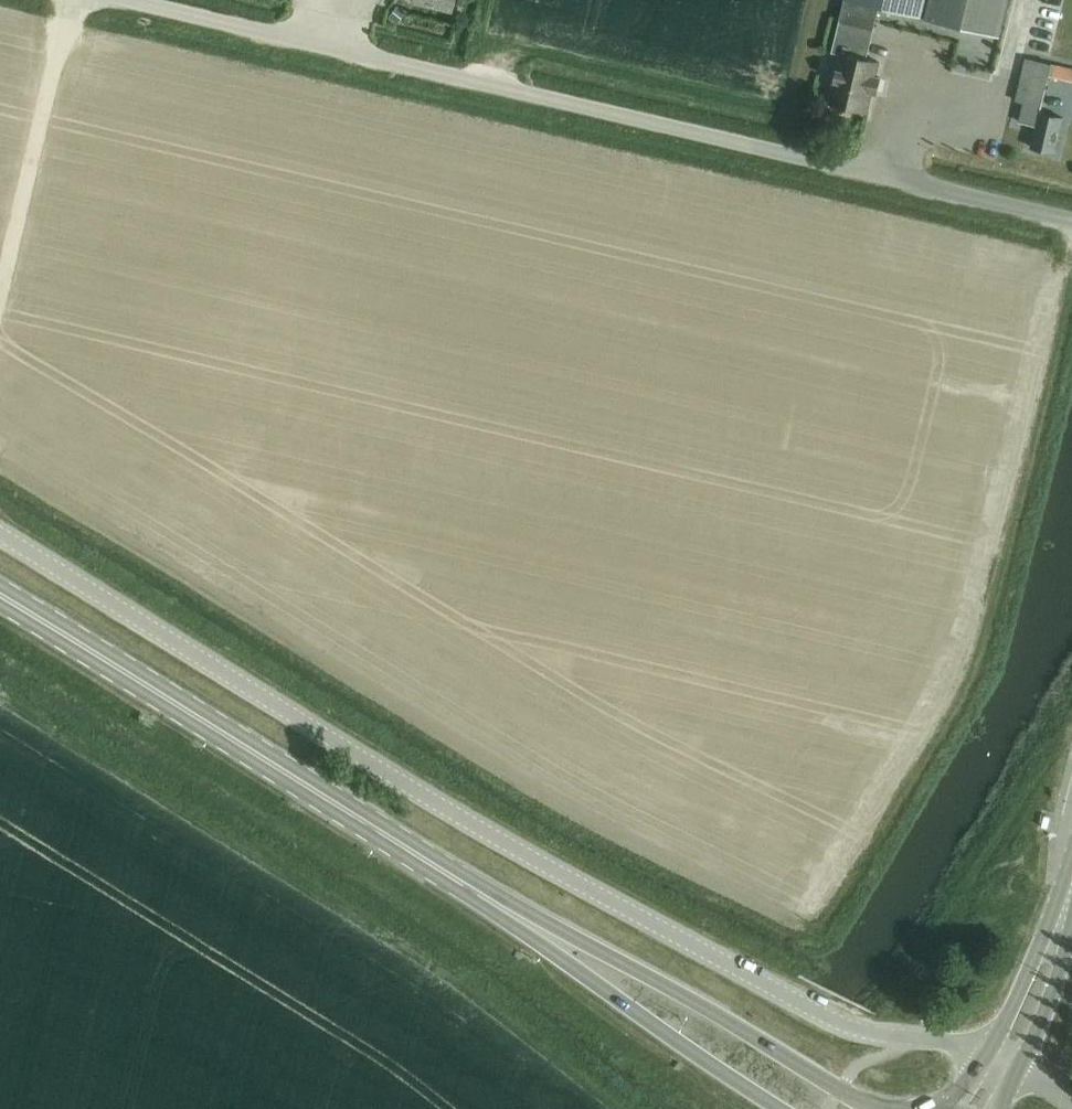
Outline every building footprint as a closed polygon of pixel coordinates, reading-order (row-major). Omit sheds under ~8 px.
[(412,1),(450,9),(453,0),(412,0),(412,1)] [(833,51),(841,53),(868,59),(875,30),(874,30),(880,8),(923,18),(999,35),(1008,0),(845,0),(840,21),(833,51)] [(397,7),(388,18),(397,25),(405,13),(397,7)] [(840,57),(829,102),(869,112),(873,93),(878,94),(882,77),(877,76),(881,62),(868,59),(867,62),(840,57)] [(1041,113),(1050,76),(1071,81),(1071,69),(1025,58),(1016,101),(1024,103),(1019,122),(1037,126),(1032,147),(1055,153),(1064,119),(1041,113)]
